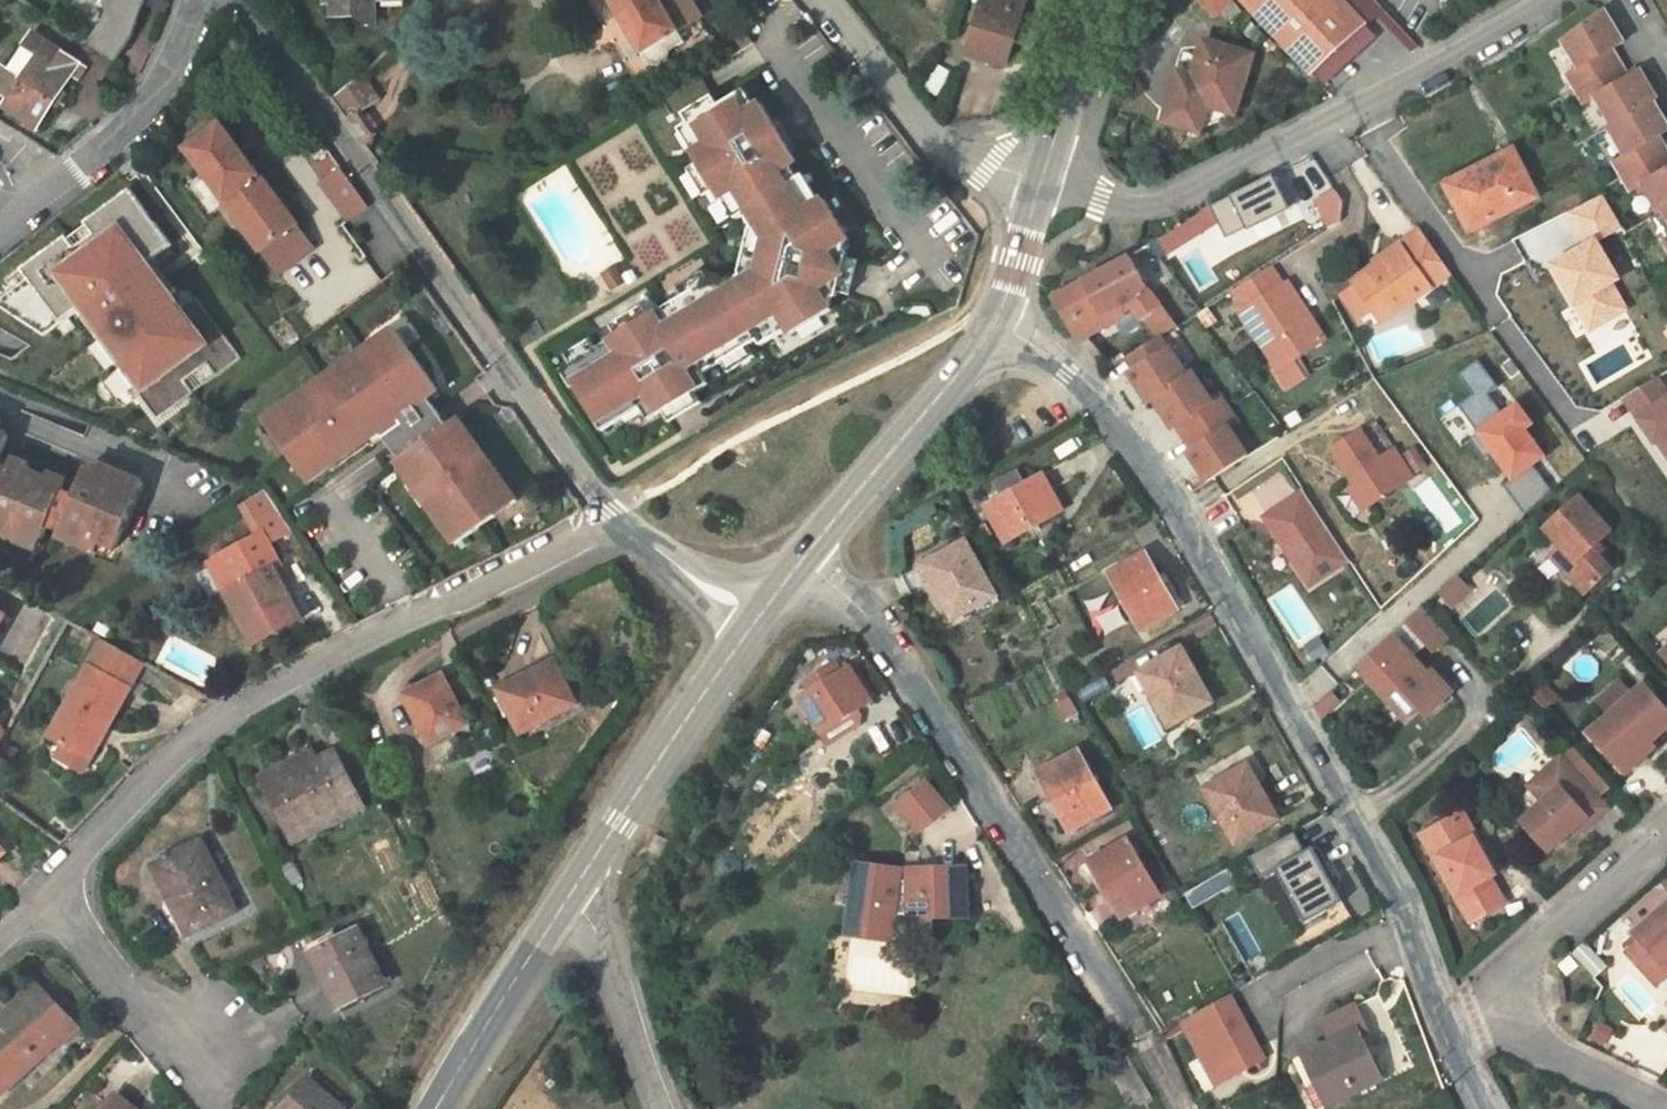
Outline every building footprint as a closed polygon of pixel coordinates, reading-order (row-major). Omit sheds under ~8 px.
[(108,11),(104,23),(89,44),(117,61),(133,36),(144,5),(145,0),(91,0),(108,11)] [(164,0),(145,0),(144,5),(166,13),(170,2),(164,0)] [(327,6),(322,13),(329,18),(355,16),(374,27),(374,2),(374,0),(326,0),(327,6)] [(636,82),(635,86),(646,89),(647,85),(708,47),(713,48),(715,37),(711,36),(689,0),(586,0),(636,82)] [(967,54),(1006,66),(1026,0),(984,0),(967,54)] [(1215,17),(1220,13),(1231,25),(1243,14),(1230,0),(1200,0),(1215,17)] [(1374,0),(1241,0),(1312,76),(1383,10),(1374,0)] [(1563,41),(1579,68),(1567,75),(1585,104),(1596,98),(1613,125),(1609,128),(1626,155),(1614,162),(1632,191),(1643,185),(1660,213),(1663,210),(1666,216),(1666,149),(1659,137),(1666,132),(1666,124),(1654,101),(1657,99),(1641,70),(1629,77),(1613,50),(1624,42),(1605,10),(1563,41)] [(3,68),(0,73),(0,92),(9,98),(3,107),(38,129),(72,77),(77,80),(84,68),(31,34),(21,51),(8,71),(3,68)] [(1185,74),(1178,96),(1172,94),(1167,113),(1210,126),(1227,118),(1229,112),(1235,114),(1253,56),(1204,41),(1192,77),(1185,74)] [(16,49),(3,68),(8,71),(21,51),(16,49)] [(938,65),(924,89),(938,97),(952,73),(938,65)] [(1172,94),(1178,96),(1185,74),(1179,72),(1172,94)] [(358,115),(380,100),(362,75),(333,98),(346,118),(353,114),(358,115)] [(714,97),(684,115),(690,124),(704,148),(695,154),(700,163),(716,189),(722,199),(732,193),(743,212),(753,228),(751,229),(761,249),(757,262),(739,278),(740,279),(727,288),(720,276),(710,282),(684,298),(656,315),(655,312),(649,316),(617,336),(611,340),(612,341),(599,349),(572,366),(563,371),(573,388),(576,387),(600,427),(646,399),(657,416),(664,412),(669,409),(664,399),(684,387),(689,397),(695,393),(709,385),(703,375),(723,363),(749,347),(759,341),(762,346),(789,330),(792,334),(831,310),(831,309),(834,298),(836,298),(838,292),(846,258),(847,252),(844,252),(847,241),(849,239),(825,200),(820,203),(804,176),(798,179),(791,166),(797,161),(762,104),(756,108),(745,91),(719,106),(714,97)] [(1201,129),(1210,126),(1167,113),(1164,122),(1200,133),(1201,129)] [(1130,120),(1120,117),(1114,134),(1124,137),(1130,120)] [(278,275),(315,248),(223,123),(186,150),(278,275)] [(704,148),(690,124),(680,130),(695,154),(704,148)] [(1513,151),(1448,185),(1471,231),(1536,197),(1513,151)] [(716,189),(700,163),(688,170),(704,197),(716,189)] [(323,182),(350,220),(369,207),(342,169),(323,182)] [(1297,204),(1280,171),(1210,206),(1218,221),(1227,239),(1297,204)] [(0,301),(0,307),(45,336),(78,312),(158,421),(194,394),(185,381),(207,364),(217,377),(242,358),(196,297),(181,308),(172,295),(169,291),(161,298),(148,281),(156,276),(147,264),(153,260),(173,245),(132,190),(87,223),(89,226),(70,240),(68,237),(38,260),(44,268),(14,291),(0,301)] [(732,193),(722,199),(734,218),(743,212),(732,193)] [(1559,272),(1592,329),(1628,308),(1612,282),(1619,278),(1597,241),(1622,226),(1603,194),(1568,212),(1588,245),(1562,261),(1566,267),(1559,272)] [(1218,221),(1210,206),(1191,219),(1201,233),(1218,221)] [(1171,232),(1159,239),(1170,254),(1201,233),(1191,219),(1171,232)] [(761,249),(751,229),(739,278),(757,262),(761,249)] [(1400,244),(1402,247),(1376,266),(1352,282),(1355,286),(1342,295),(1359,320),(1372,311),(1381,323),(1452,273),(1420,229),(1400,244)] [(1400,244),(1374,262),(1376,266),(1402,247),(1400,244)] [(1143,320),(1163,306),(1148,288),(1147,285),(1138,271),(1130,256),(1082,281),(1092,298),(1105,291),(1115,309),(1123,305),(1127,312),(1133,309),(1141,321),(1143,320)] [(858,261),(846,258),(838,292),(850,295),(858,261)] [(8,282),(14,291),(44,268),(38,260),(8,282)] [(176,292),(153,260),(147,264),(156,276),(148,281),(161,298),(169,291),(172,295),(176,292)] [(1246,309),(1241,312),(1278,370),(1292,361),(1325,340),(1288,282),(1283,285),(1271,267),(1234,291),(1246,309)] [(615,268),(603,275),(612,290),(624,282),(615,268)] [(1142,269),(1138,271),(1147,285),(1150,283),(1142,269)] [(705,272),(678,289),(684,298),(710,282),(705,272)] [(1075,337),(1082,341),(1117,318),(1113,310),(1101,316),(1092,298),(1082,281),(1051,298),(1061,316),(1075,337)] [(1105,291),(1092,298),(1101,316),(1113,310),(1115,309),(1105,291)] [(1175,301),(1165,309),(1176,324),(1178,327),(1189,318),(1175,301)] [(1115,309),(1113,310),(1117,318),(1127,312),(1123,305),(1115,309)] [(642,306),(610,326),(617,336),(649,316),(642,306)] [(1163,306),(1143,320),(1155,338),(1160,335),(1176,324),(1165,309),(1163,306)] [(1213,308),(1202,317),(1213,330),(1224,322),(1213,308)] [(296,442),(285,449),(310,483),(369,441),(370,440),(365,433),(369,430),(380,433),(385,439),(400,460),(398,462),(411,481),(415,477),(431,500),(427,503),(456,545),(492,519),(485,509),(510,491),(459,419),(448,426),(429,398),(439,391),(394,330),(372,346),(378,354),(357,368),(352,360),(276,414),(296,442)] [(1169,348),(1160,335),(1155,338),(1134,352),(1143,366),(1137,369),(1130,374),(1139,387),(1149,403),(1154,400),(1188,377),(1169,348)] [(593,339),(566,356),(572,366),(599,349),(593,339)] [(357,368),(378,354),(372,346),(352,360),(357,368)] [(749,347),(723,363),(729,373),(756,357),(749,347)] [(1143,366),(1134,352),(1129,356),(1137,369),(1143,366)] [(1501,464),(1513,456),(1519,464),(1539,449),(1525,430),(1532,424),(1517,404),(1504,414),(1489,394),(1498,387),(1478,360),(1459,375),(1473,395),(1458,406),(1478,433),(1469,440),(1484,460),(1493,453),(1501,464)] [(1278,370),(1276,372),(1287,388),(1303,378),(1292,361),(1278,370)] [(1188,377),(1154,400),(1172,428),(1177,425),(1184,420),(1192,432),(1228,408),(1220,395),(1211,401),(1193,373),(1188,377)] [(1657,376),(1625,397),(1655,443),(1660,440),(1666,451),(1666,392),(1657,376)] [(669,409),(664,412),(670,423),(702,404),(695,393),(689,397),(684,387),(664,399),(669,409)] [(1297,405),(1285,411),(1290,421),(1302,415),(1297,405)] [(1192,432),(1201,445),(1193,450),(1189,453),(1208,482),(1247,456),(1229,428),(1238,423),(1228,408),(1192,432)] [(285,449),(296,442),(276,414),(266,422),(285,449)] [(1184,420),(1177,425),(1185,437),(1192,432),(1184,420)] [(1361,484),(1375,505),(1416,477),(1378,420),(1334,450),(1358,486),(1361,484)] [(369,441),(374,448),(385,439),(380,433),(369,430),(365,433),(370,440),(369,441)] [(9,436),(0,432),(0,459),(9,436)] [(1201,445),(1192,432),(1185,437),(1193,450),(1201,445)] [(1418,474),(1429,467),(1416,447),(1405,454),(1418,474)] [(1533,464),(1533,465),(1545,457),(1539,449),(1519,464),(1513,456),(1501,464),(1512,479),(1533,464)] [(43,539),(49,524),(63,529),(59,537),(97,553),(101,543),(112,547),(116,549),(144,482),(115,470),(112,478),(97,472),(88,468),(76,498),(62,492),(67,481),(51,474),(48,479),(46,484),(27,476),(29,471),(31,466),(15,459),(10,471),(0,467),(0,522),(43,539)] [(97,472),(112,478),(115,470),(101,464),(97,472)] [(1533,465),(1533,464),(1512,479),(1504,486),(1526,516),(1553,491),(1533,465)] [(48,479),(29,471),(27,476),(46,484),(48,479)] [(997,483),(1003,496),(1025,484),(1018,471),(997,483)] [(1003,496),(985,506),(1005,542),(1064,510),(1043,474),(1025,484),(1003,496)] [(431,500),(415,477),(411,481),(427,503),(431,500)] [(1358,486),(1352,490),(1366,511),(1375,505),(1361,484),(1358,486)] [(233,591),(226,594),(252,642),(274,630),(275,633),(302,618),(275,569),(282,566),(269,543),(292,530),(266,489),(242,505),(259,536),(216,559),(233,591)] [(510,491),(485,509),(492,519),(518,501),(510,491)] [(1310,585),(1349,560),(1304,492),(1265,517),(1310,585)] [(1611,532),(1580,497),(1545,529),(1562,548),(1576,563),(1565,573),(1585,595),(1612,571),(1598,554),(1593,548),(1599,543),(1611,532)] [(43,539),(0,522),(0,534),(39,550),(43,539)] [(997,596),(966,540),(923,564),(933,582),(932,582),(954,620),(997,596)] [(112,547),(101,543),(97,553),(107,557),(112,547)] [(1604,549),(1599,543),(1593,548),(1598,554),(1604,549)] [(1576,563),(1562,548),(1551,557),(1565,573),(1576,563)] [(1161,576),(1146,551),(1108,573),(1141,631),(1180,609),(1165,584),(1170,581),(1166,573),(1161,576)] [(209,563),(226,594),(233,591),(216,559),(209,563)] [(1459,578),(1454,581),(1466,595),(1471,591),(1459,578)] [(1466,595),(1454,581),(1441,593),(1453,606),(1466,595)] [(1425,608),(1410,621),(1436,650),(1451,636),(1425,608)] [(1048,614),(1038,620),(1045,632),(1055,626),(1048,614)] [(1651,643),(1666,660),(1666,628),(1651,643)] [(1395,635),(1361,666),(1407,716),(1421,704),(1441,685),(1431,674),(1395,635)] [(104,639),(100,646),(141,669),(144,662),(104,639)] [(100,646),(50,738),(64,746),(85,757),(104,723),(109,726),(141,669),(100,646)] [(1213,702),(1182,648),(1140,671),(1150,688),(1148,689),(1170,727),(1213,702)] [(577,704),(554,660),(516,681),(516,682),(499,692),(521,734),(577,704)] [(873,701),(851,666),(800,698),(822,733),(858,710),(873,701)] [(1434,671),(1431,674),(1441,685),(1421,704),(1429,712),(1453,691),(1434,671)] [(468,725),(443,675),(404,695),(429,744),(468,725)] [(1610,715),(1632,695),(1620,681),(1598,701),(1610,715)] [(1618,765),(1646,740),(1649,744),(1666,728),(1666,710),(1644,684),(1632,695),(1610,715),(1589,734),(1618,765)] [(861,715),(858,710),(822,733),(830,745),(860,725),(861,715)] [(109,726),(104,723),(85,757),(64,746),(58,757),(84,771),(109,726)] [(773,735),(765,730),(756,744),(765,750),(773,735)] [(1649,744),(1646,740),(1618,765),(1625,773),(1653,748),(1649,744)] [(1,754),(12,761),(17,751),(6,745),(1,754)] [(1573,746),(1560,758),(1598,799),(1611,788),(1573,746)] [(289,764),(262,778),(295,842),(365,805),(336,749),(318,758),(293,771),(289,764)] [(314,751),(289,764),(293,771),(318,758),(314,751)] [(1110,809),(1078,751),(1038,773),(1061,814),(1070,831),(1110,809)] [(1598,799),(1560,758),(1549,768),(1564,783),(1543,803),(1522,822),(1549,852),(1586,818),(1591,823),(1607,808),(1598,799)] [(1269,802),(1248,765),(1205,789),(1236,843),(1278,820),(1268,803),(1269,802)] [(1138,766),(1124,774),(1131,787),(1145,779),(1138,766)] [(1564,783),(1549,768),(1529,787),(1543,803),(1564,783)] [(947,809),(926,783),(898,805),(920,832),(947,809)] [(1065,834),(1070,831),(1061,814),(1055,817),(1065,834)] [(1477,838),(1464,815),(1428,835),(1452,876),(1446,879),(1470,921),(1504,901),(1490,877),(1495,874),(1474,839),(1477,838)] [(1261,878),(1276,870),(1275,868),(1305,851),(1295,832),(1249,856),(1261,878)] [(669,840),(655,835),(650,851),(663,856),(669,840)] [(1127,839),(1089,861),(1123,918),(1161,896),(1127,839)] [(202,842),(154,867),(189,935),(237,911),(202,842)] [(1324,867),(1313,847),(1305,851),(1275,868),(1276,870),(1306,923),(1343,902),(1324,867)] [(892,882),(893,869),(857,864),(852,903),(858,903),(854,929),(893,935),(906,936),(906,914),(908,914),(907,882),(892,882)] [(909,918),(968,916),(966,867),(907,870),(907,882),(908,914),(909,918)] [(858,903),(852,903),(848,934),(892,940),(893,935),(854,929),(858,903)] [(1635,934),(1642,941),(1628,953),(1656,984),(1666,974),(1666,967),(1664,964),(1666,961),(1666,905),(1635,934)] [(338,939),(310,953),(319,971),(324,969),(343,1008),(388,985),(359,928),(338,939)] [(306,945),(310,953),(338,939),(334,931),(306,945)] [(1585,941),(1573,952),(1595,977),(1607,966),(1585,941)] [(1569,957),(1558,966),(1567,976),(1577,967),(1569,957)] [(0,1021),(3,1024),(13,1034),(30,1018),(25,1012),(46,993),(38,985),(0,1021)] [(0,1027),(0,1096),(57,1043),(46,1031),(65,1013),(46,993),(25,1012),(30,1018),(13,1034),(3,1024),(0,1027)] [(1230,996),(1183,1021),(1218,1085),(1265,1059),(1230,996)] [(1367,1027),(1356,1006),(1323,1022),(1333,1042),(1296,1060),(1319,1108),(1322,1108),(1383,1079),(1359,1031),(1367,1027)] [(1177,1021),(1170,1008),(1157,1016),(1164,1028),(1177,1021)] [(60,1046),(80,1028),(65,1013),(46,1031),(57,1043),(60,1046)] [(310,1080),(285,1108),(344,1108),(310,1080)] [(116,1095),(105,1108),(134,1108),(116,1095)]
